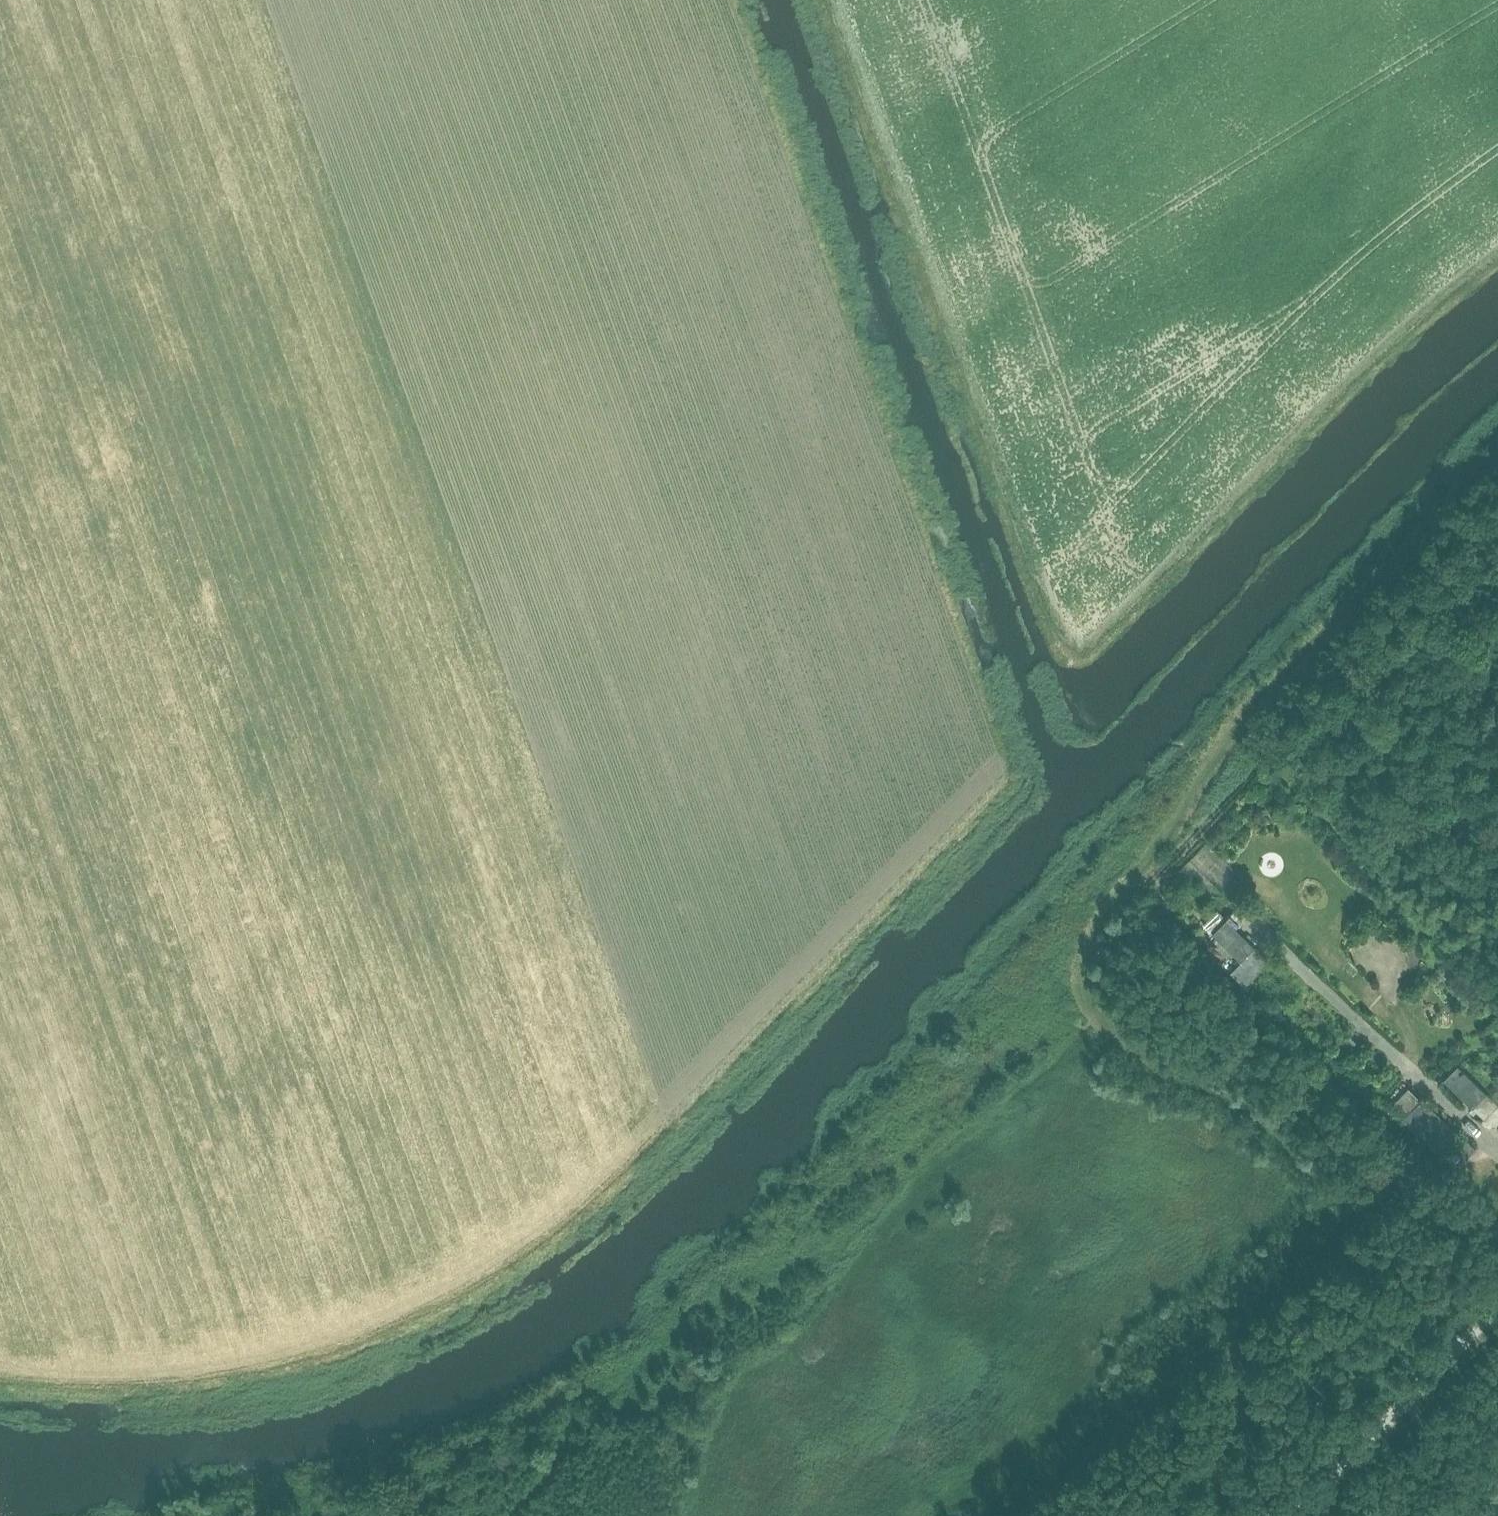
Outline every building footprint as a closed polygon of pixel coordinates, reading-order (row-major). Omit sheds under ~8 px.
[(1212,933),(1241,961),(1255,947),(1226,919),(1212,933)] [(1486,1093),(1457,1065),(1443,1080),(1472,1108),(1486,1093)] [(1451,1130),(1422,1102),(1405,1119),(1434,1147),(1451,1130)] [(1445,1158),(1455,1168),(1476,1149),(1466,1139),(1445,1158)]
